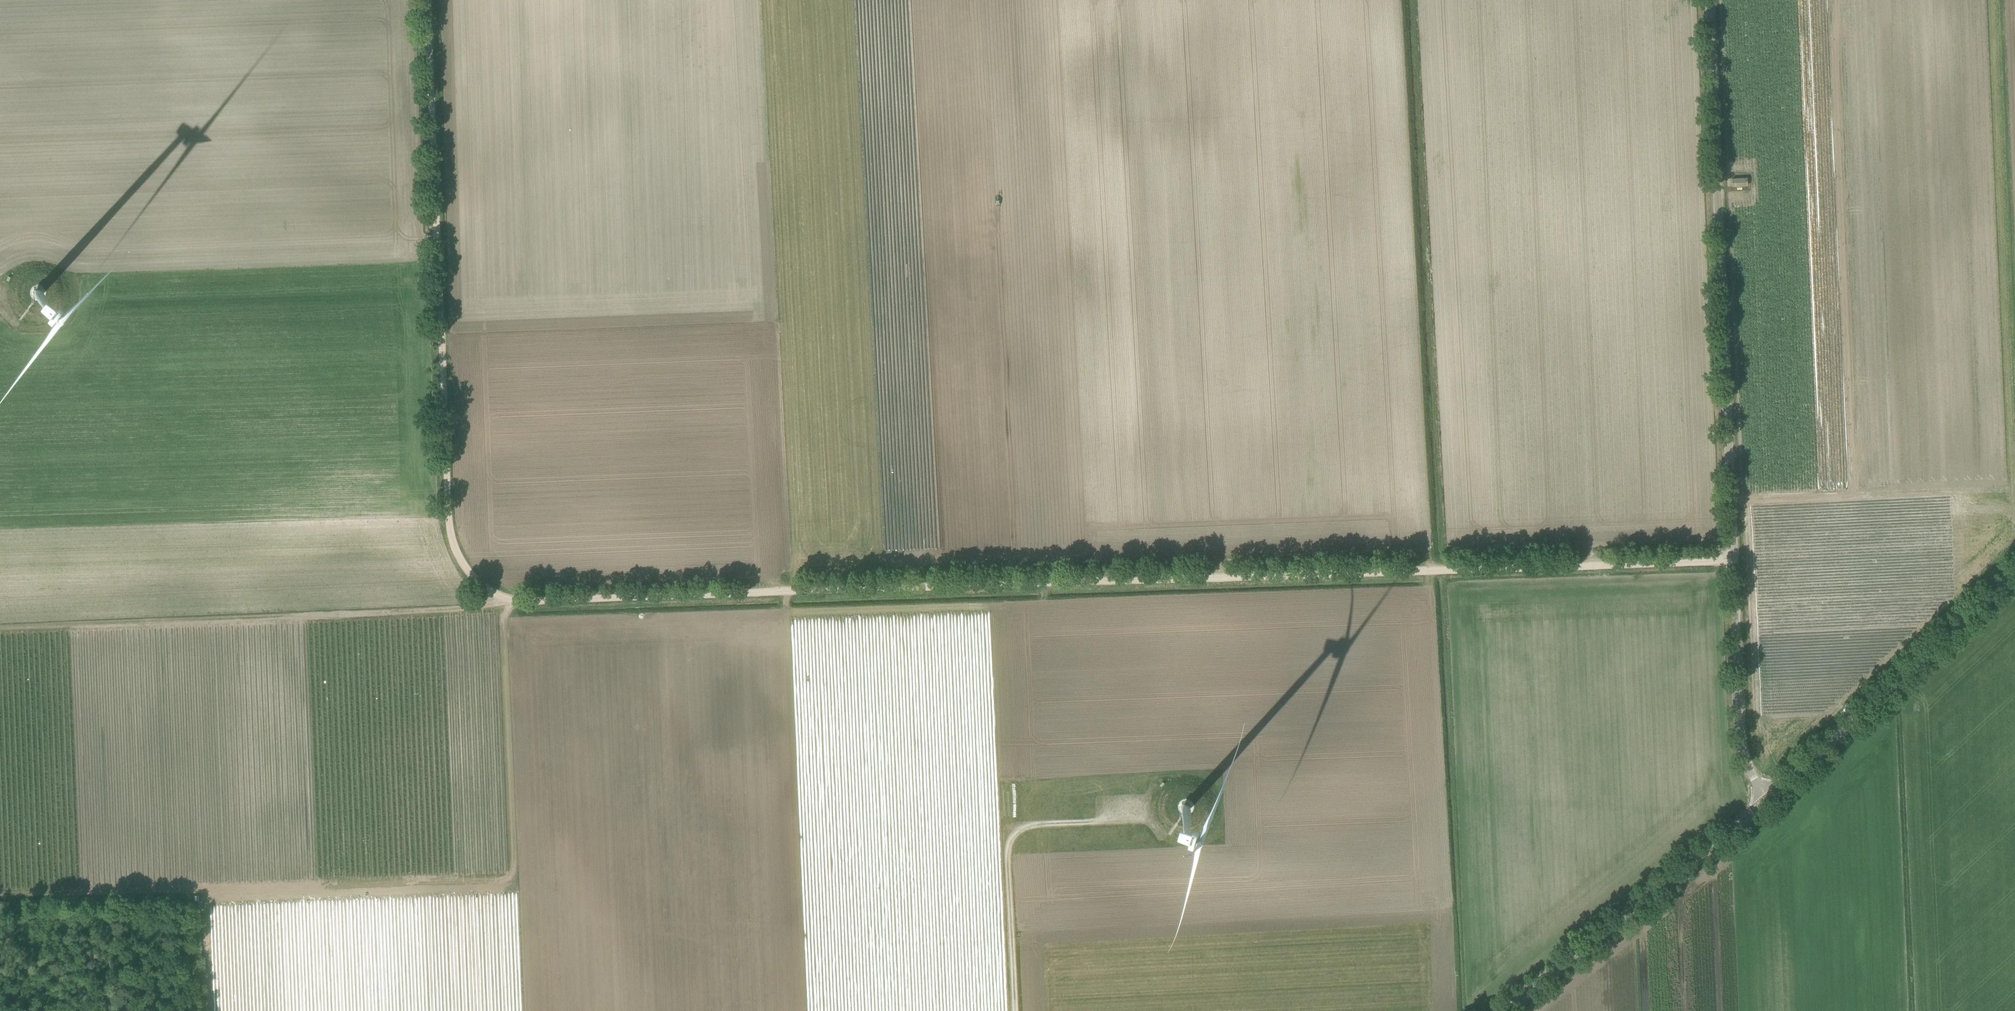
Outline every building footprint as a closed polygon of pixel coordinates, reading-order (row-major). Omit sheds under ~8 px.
[(1748,184),(1748,176),(1733,177),(1733,185),(1748,184)] [(34,292),(34,293),(34,295),(34,296),(36,297),(37,298),(38,298),(40,298),(41,297),(42,295),(43,294),(43,292),(42,291),(41,289),(39,289),(38,289),(36,289),(35,290),(34,290),(34,291),(34,292)] [(1181,806),(1181,807),(1182,809),(1182,810),(1183,811),(1185,812),(1186,812),(1188,811),(1189,810),(1190,809),(1191,807),(1191,806),(1190,804),(1189,803),(1187,802),(1186,802),(1184,803),(1183,803),(1182,804),(1182,805),(1181,806)]
